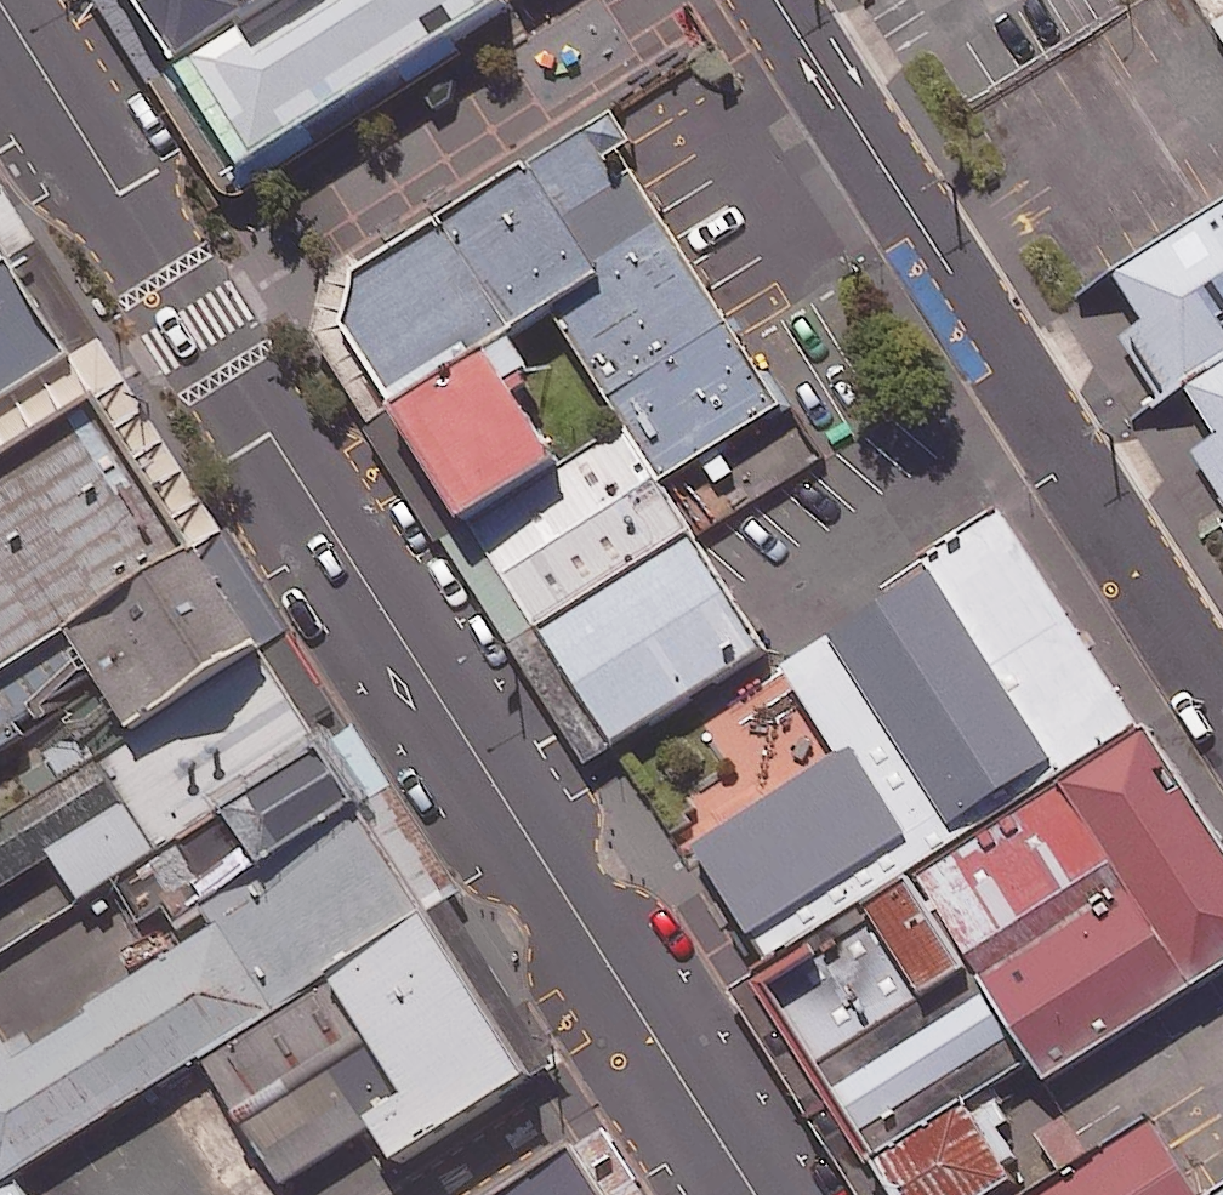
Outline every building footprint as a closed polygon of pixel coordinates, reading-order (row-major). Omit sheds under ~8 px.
[(242,174),(505,13),(497,0),(135,0),(242,174)] [(713,444),(777,403),(615,151),(630,141),(613,115),(354,282),(343,333),(392,410),(505,337),(549,309),(623,424),(619,426),(652,478),(654,482),(713,444)] [(43,253),(0,186),(0,281),(43,253)] [(1118,281),(1150,330),(1136,339),(1178,405),(1189,398),(1222,376),(1222,214),(1118,281)] [(0,281),(0,469),(128,387),(43,253),(0,281)] [(505,337),(392,410),(468,528),(559,470),(510,394),(533,380),(505,337)] [(1189,398),(1216,440),(1196,452),(1222,494),(1222,376),(1189,398)] [(232,543),(152,416),(119,437),(102,410),(0,474),(0,683),(72,638),(232,543)] [(545,638),(693,544),(623,434),(576,465),(585,479),(458,560),(519,655),(545,638)] [(912,879),(1138,738),(1005,526),(784,665),(843,759),(695,852),(768,969),(912,879)] [(140,746),(291,652),(286,645),(300,636),(238,538),(232,543),(72,638),(140,746)] [(693,544),(545,638),(620,756),(768,662),(693,544)] [(291,652),(140,746),(103,770),(160,862),(348,743),(347,741),(353,737),(297,648),(291,652)] [(3,702),(0,704),(0,761),(28,743),(3,702)] [(912,879),(1032,1072),(1040,1080),(1222,964),(1222,847),(1149,731),(1138,738),(912,879)] [(160,862),(116,889),(141,928),(171,909),(184,930),(208,914),(221,935),(13,1066),(0,1046),(0,1177),(7,1188),(203,1060),(334,977),(423,918),(460,893),(360,736),(348,743),(160,862)] [(103,770),(0,835),(0,892),(53,859),(83,906),(114,886),(116,889),(160,862),(103,770)] [(965,1114),(1032,1072),(912,879),(768,969),(728,994),(854,1194),(1016,1194),(965,1114)] [(334,977),(203,1060),(285,1189),(373,1133),(403,1179),(537,1093),(423,918),(334,977)] [(1150,1118),(1027,1194),(1198,1194),(1150,1118)] [(598,1130),(498,1194),(641,1194),(598,1130)] [(7,1194),(25,1194),(20,1187),(7,1194)]
